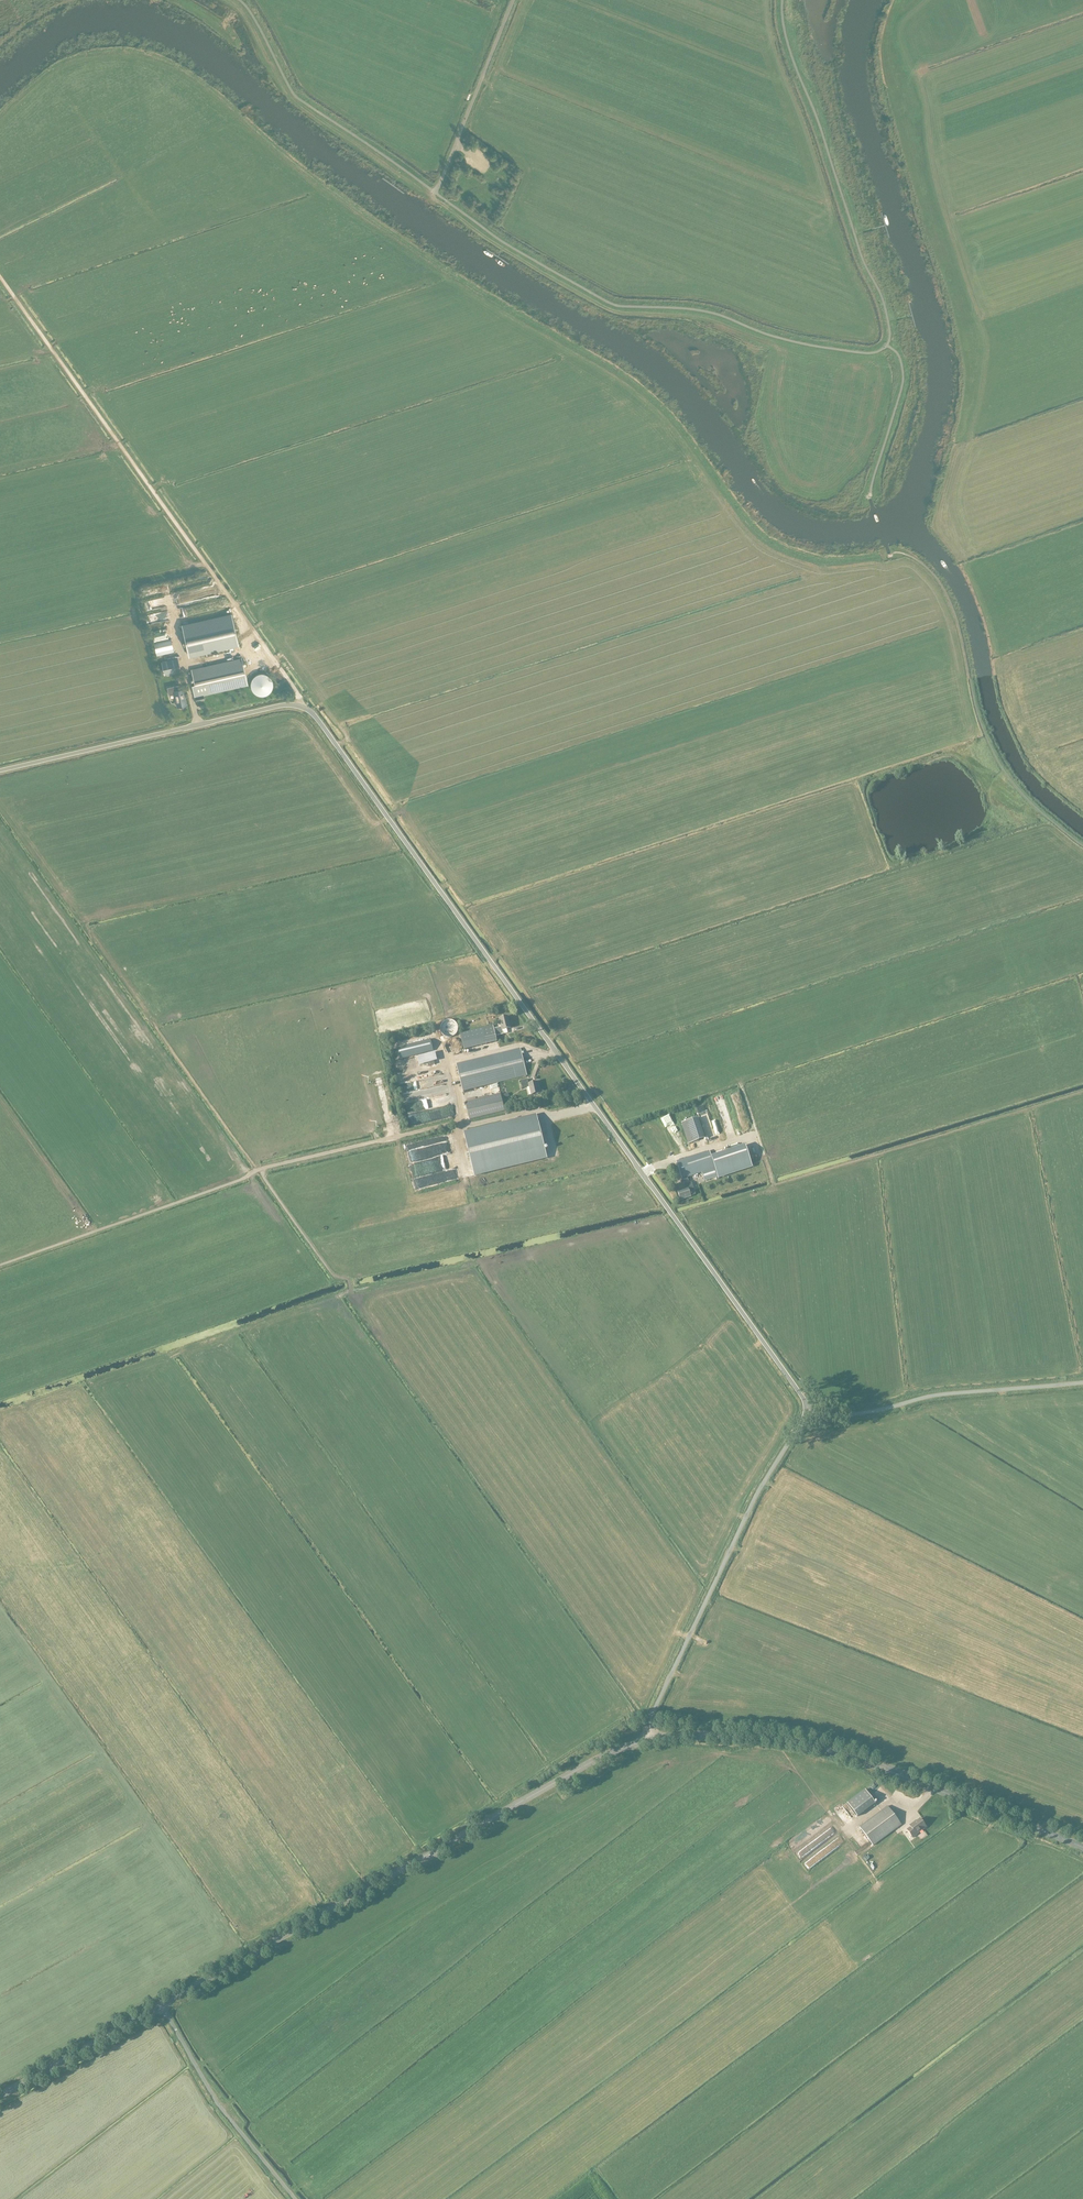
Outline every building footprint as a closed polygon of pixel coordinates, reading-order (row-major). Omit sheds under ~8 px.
[(155,613),(157,613),(153,593),(146,595),(150,612),(154,611),(155,613)] [(182,626),(188,655),(238,644),(231,615),(182,626)] [(158,629),(164,627),(159,617),(153,620),(158,629)] [(252,646),(255,643),(250,637),(246,640),(252,646)] [(171,640),(154,644),(156,655),(174,650),(171,640)] [(161,662),(164,675),(180,671),(177,658),(161,662)] [(192,685),(195,696),(196,702),(205,700),(204,695),(247,685),(241,658),(191,670),(195,684),(192,685)] [(272,677),(278,674),(275,667),(269,670),(272,677)] [(272,686),(272,685),(272,684),(272,683),(272,682),(272,681),(271,680),(271,679),(270,678),(269,677),(269,676),(268,676),(267,675),(266,675),(265,674),(264,674),(263,674),(262,674),(261,674),(260,674),(259,674),(258,674),(257,675),(256,675),(255,676),(254,676),(254,677),(253,678),(252,679),(252,680),(251,681),(251,682),(251,683),(251,684),(251,685),(251,686),(251,687),(251,688),(252,689),(252,690),(253,691),(253,692),(254,692),(254,693),(255,694),(256,694),(257,695),(258,695),(259,695),(260,696),(261,696),(262,696),(263,696),(264,695),(265,695),(266,695),(267,694),(268,694),(269,693),(269,692),(270,692),(270,691),(271,690),(271,689),(272,688),(272,687),(272,686)] [(176,686),(167,688),(169,695),(174,694),(177,707),(186,705),(182,689),(177,690),(176,686)] [(464,1050),(486,1044),(497,1042),(496,1036),(503,1035),(502,1030),(510,1028),(507,1017),(499,1019),(501,1027),(494,1029),(494,1025),(460,1034),(464,1050)] [(440,1029),(440,1030),(440,1031),(440,1032),(441,1032),(441,1033),(441,1034),(442,1034),(442,1035),(443,1035),(443,1036),(444,1036),(444,1037),(445,1037),(446,1037),(446,1038),(447,1038),(448,1038),(449,1038),(450,1038),(451,1038),(452,1037),(453,1037),(454,1036),(455,1035),(456,1034),(456,1033),(457,1032),(457,1031),(457,1030),(457,1029),(457,1028),(457,1027),(457,1026),(456,1026),(456,1025),(456,1024),(455,1024),(455,1023),(454,1023),(454,1022),(453,1022),(452,1021),(451,1021),(450,1021),(449,1021),(448,1021),(447,1021),(446,1021),(445,1021),(444,1022),(443,1023),(442,1024),(441,1025),(441,1026),(440,1027),(440,1028),(440,1029)] [(430,1039),(397,1048),(399,1059),(432,1050),(430,1039)] [(462,1048),(462,1047),(462,1046),(462,1045),(461,1044),(461,1043),(460,1042),(459,1041),(458,1040),(457,1039),(456,1039),(455,1039),(454,1039),(453,1039),(452,1039),(451,1039),(450,1039),(449,1040),(448,1041),(447,1042),(446,1043),(446,1044),(445,1045),(445,1046),(445,1047),(445,1048),(445,1049),(446,1050),(446,1051),(447,1052),(448,1053),(449,1054),(450,1054),(451,1055),(452,1055),(453,1055),(454,1055),(455,1055),(456,1055),(457,1054),(458,1054),(459,1053),(460,1052),(461,1051),(461,1050),(462,1049),(462,1048)] [(520,1049),(456,1064),(462,1091),(526,1075),(520,1049)] [(440,1064),(397,1072),(399,1082),(410,1080),(411,1081),(442,1076),(440,1064)] [(386,1107),(379,1079),(375,1080),(382,1105),(384,1105),(385,1107),(386,1107)] [(527,1079),(520,1081),(522,1089),(529,1087),(531,1096),(539,1094),(536,1082),(528,1084),(527,1079)] [(500,1094),(465,1103),(469,1120),(505,1111),(500,1094)] [(405,1102),(407,1112),(413,1110),(410,1100),(405,1102)] [(410,1124),(448,1116),(446,1104),(407,1112),(410,1124)] [(695,1106),(700,1122),(707,1120),(702,1104),(695,1106)] [(718,1112),(724,1131),(731,1129),(726,1110),(718,1112)] [(469,1156),(474,1175),(546,1158),(536,1116),(464,1133),(469,1153),(467,1153),(467,1156),(469,1156)] [(697,1118),(681,1123),(688,1144),(704,1139),(697,1118)] [(710,1156),(709,1151),(676,1162),(683,1183),(688,1181),(687,1178),(701,1173),(704,1181),(717,1177),(718,1179),(752,1167),(745,1145),(710,1156)] [(685,1189),(677,1192),(680,1200),(690,1197),(689,1192),(694,1190),(691,1183),(683,1185),(685,1189)] [(875,1804),(865,1790),(847,1803),(857,1817),(875,1804)] [(901,1825),(887,1806),(859,1827),(873,1846),(901,1825)] [(910,1827),(906,1830),(912,1838),(916,1835),(916,1834),(926,1827),(920,1819),(916,1821),(909,1826),(910,1827)] [(824,1833),(803,1846),(806,1850),(827,1837),(824,1833)] [(811,1856),(815,1861),(839,1844),(835,1838),(811,1856)] [(808,1866),(809,1865),(801,1848),(795,1850),(798,1857),(797,1857),(802,1867),(807,1865),(808,1866)] [(864,1863),(867,1861),(867,1860),(870,1858),(865,1850),(859,1854),(864,1863)]
